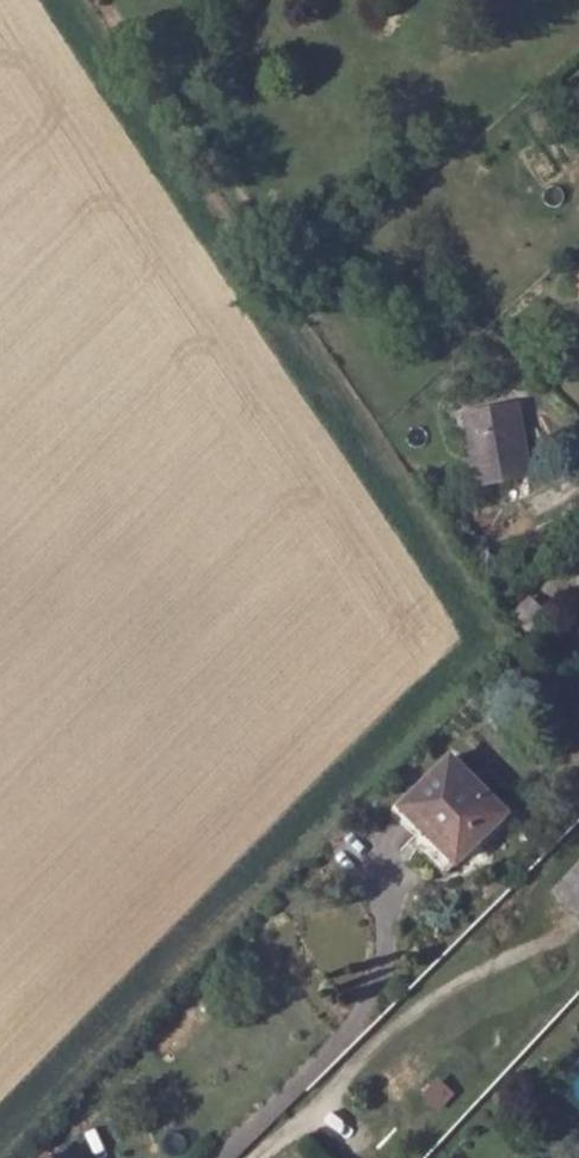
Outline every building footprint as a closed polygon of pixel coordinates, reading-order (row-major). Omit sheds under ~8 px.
[(509,401),(458,414),(475,483),(527,470),(509,401)] [(520,623),(537,609),(526,594),(508,608),(520,623)] [(429,862),(451,885),(512,822),(456,768),(415,811),(435,833),(425,844),(435,854),(429,862)] [(435,833),(415,811),(405,822),(425,844),(435,833)] [(561,896),(578,913),(578,878),(561,896)] [(438,1080),(424,1095),(437,1107),(451,1091),(438,1080)] [(40,1150),(33,1157),(49,1157),(40,1150)]
